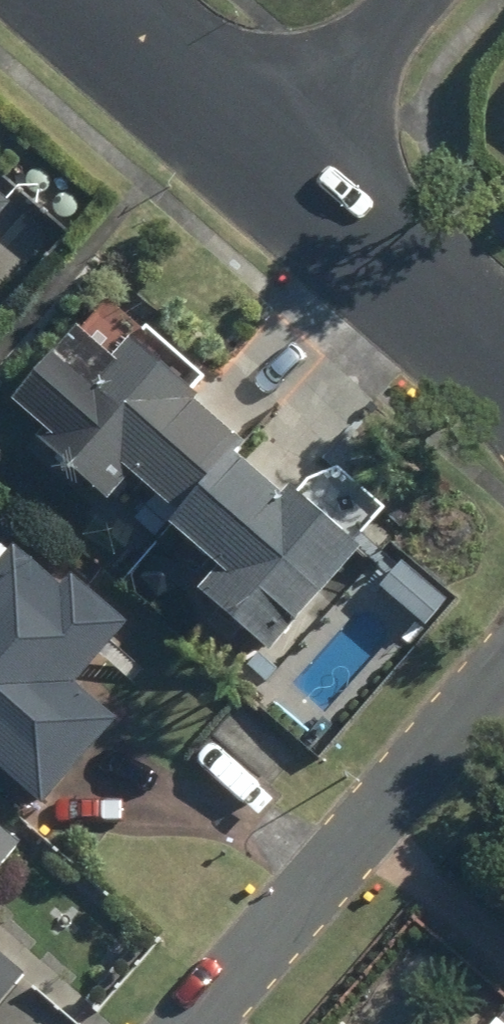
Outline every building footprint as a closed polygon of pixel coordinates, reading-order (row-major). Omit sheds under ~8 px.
[(392,523),(333,470),(297,510),(268,483),(119,350),(97,374),(63,343),(0,412),(0,435),(91,518),(120,486),(153,516),(139,532),(198,586),(184,601),(260,670),(392,523)] [(0,562),(0,791),(32,818),(104,733),(63,698),(114,637),(57,589),(46,601),(0,562)] [(389,565),(368,591),(420,634),(442,608),(389,565)] [(251,782),(203,739),(181,763),(229,806),(251,782)] [(12,855),(0,844),(0,869),(12,855)] [(16,983),(0,969),(0,1002),(16,983)] [(492,1023),(503,1023),(503,1011),(492,1023)]
